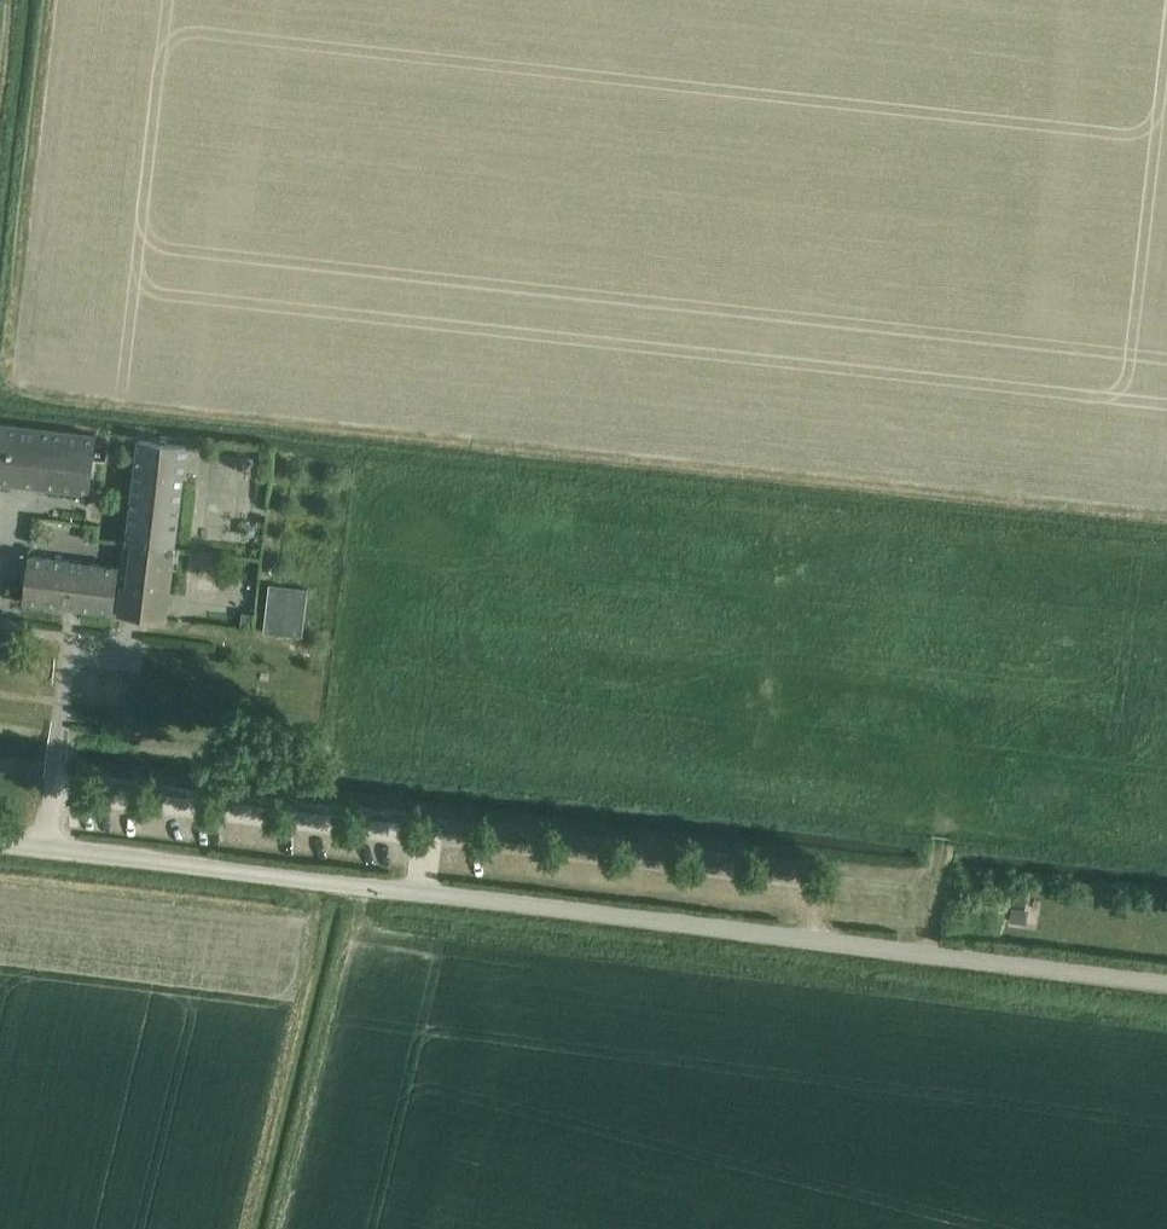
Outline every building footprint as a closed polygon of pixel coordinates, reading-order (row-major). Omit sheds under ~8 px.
[(89,492),(96,434),(0,423),(0,481),(89,492)] [(27,553),(22,603),(114,614),(114,612),(119,612),(118,614),(166,619),(186,445),(139,440),(127,542),(114,541),(112,562),(27,553)] [(269,584),(264,632),(303,637),(308,588),(269,584)] [(242,613),(240,627),(252,629),(254,615),(242,613)] [(1011,908),(1009,921),(1023,924),(1025,910),(1011,908)]
